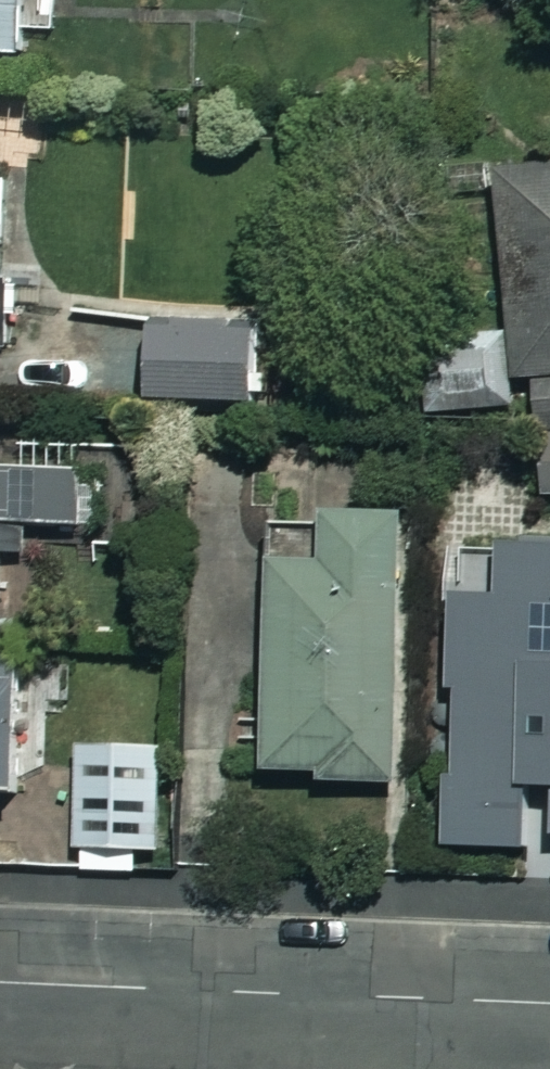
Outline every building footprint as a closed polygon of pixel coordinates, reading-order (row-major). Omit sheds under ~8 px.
[(24,61),(25,39),(60,40),(61,0),(0,0),(0,60),(24,61)] [(549,440),(549,170),(498,173),(512,383),(535,382),(539,441),(549,440)] [(0,244),(0,317),(17,317),(17,244),(0,244)] [(253,334),(149,330),(146,407),(250,411),(253,334)] [(504,338),(426,342),(430,415),(508,411),(504,338)] [(539,441),(543,504),(549,504),(549,440),(539,441)] [(24,562),(23,533),(111,531),(110,474),(0,476),(0,563),(24,562)] [(284,571),(277,777),(328,778),(327,794),(402,796),(411,528),(339,525),(337,572),(284,571)] [(496,550),(494,608),(457,606),(447,850),(523,852),(525,796),(549,797),(549,552),(496,550)] [(13,804),(13,688),(0,688),(0,804),(13,804)] [(164,752),(78,752),(79,873),(165,872),(164,752)]
